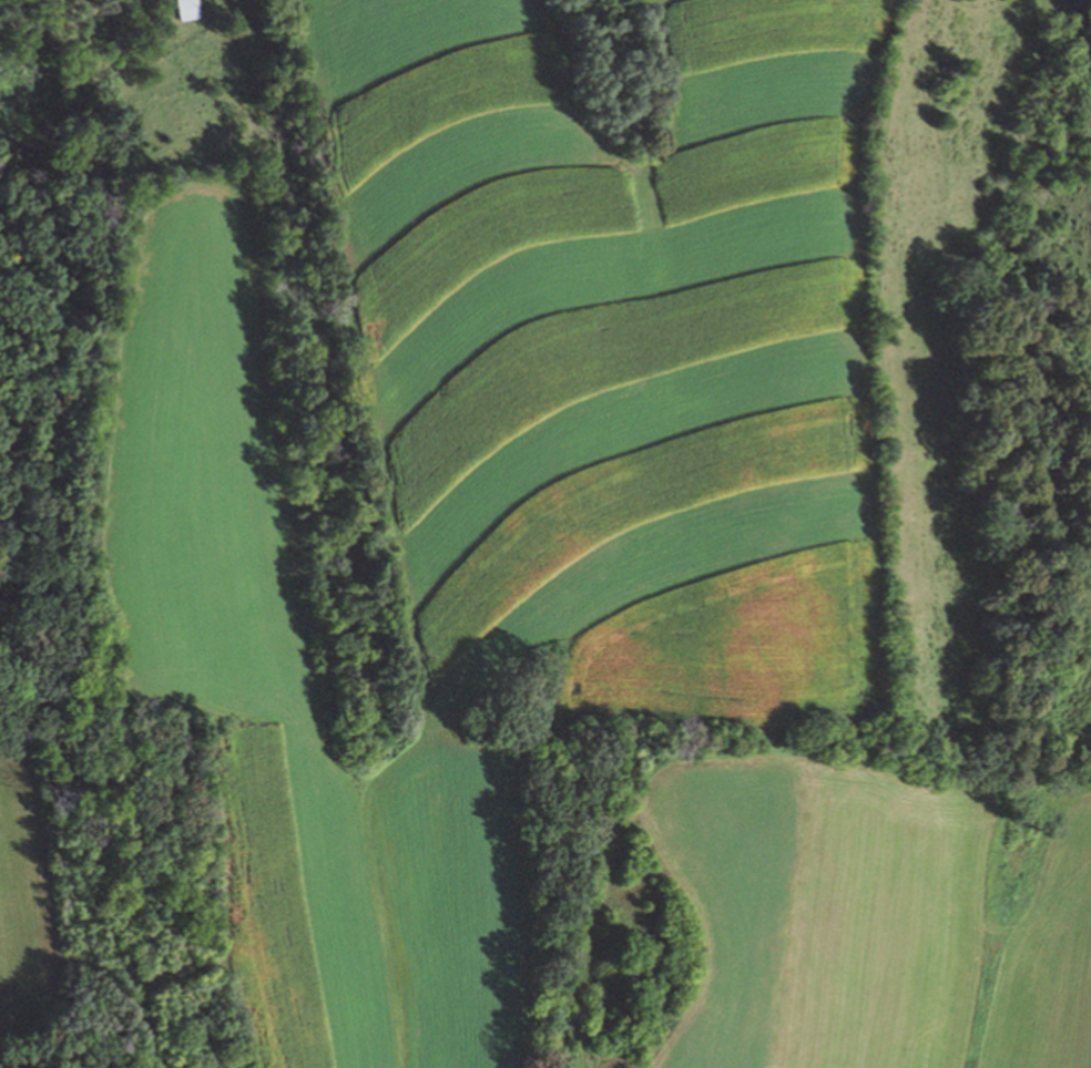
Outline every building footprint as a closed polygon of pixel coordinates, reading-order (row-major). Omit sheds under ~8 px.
[(180,22),(198,19),(195,0),(176,0),(180,22)]
